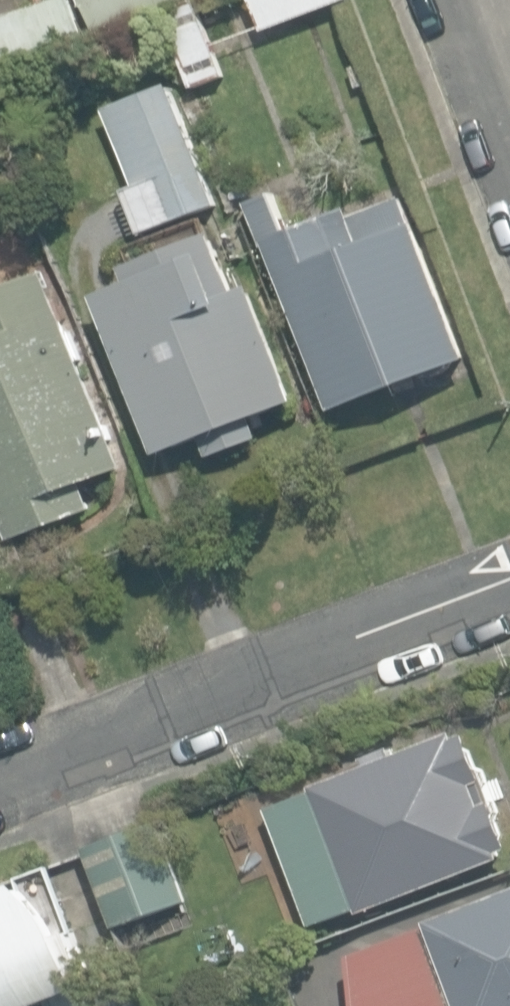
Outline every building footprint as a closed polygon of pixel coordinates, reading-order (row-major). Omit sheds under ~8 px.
[(1,76),(89,44),(73,0),(47,0),(0,17),(0,75),(1,76)] [(174,0),(82,0),(94,31),(174,0)] [(167,12),(195,87),(227,75),(199,0),(167,12)] [(263,31),(350,0),(252,0),(263,31)] [(218,206),(169,82),(103,109),(134,187),(124,191),(142,236),(218,206)] [(269,249),(331,412),(469,359),(417,223),(412,224),(402,198),(354,216),(351,208),(289,231),(273,191),(246,202),(264,251),(269,249)] [(95,296),(154,458),(202,441),(207,455),(265,434),(258,417),(295,403),(252,286),(233,293),(212,233),(121,267),(127,284),(95,296)] [(85,483),(125,468),(48,272),(0,291),(0,507),(6,522),(13,539),(17,539),(95,509),(85,483)] [(17,539),(13,539),(6,522),(0,524),(0,596),(34,583),(17,539)] [(307,928),(354,912),(354,913),(501,863),(498,852),(509,848),(470,730),(392,756),(390,749),(361,758),(365,769),(310,787),(312,793),(267,808),(307,928)] [(186,906),(155,821),(81,849),(112,933),(186,906)] [(90,983),(86,959),(49,869),(22,883),(0,891),(0,1005),(31,1005),(90,983)] [(426,924),(428,928),(350,957),(354,1005),(509,1005),(509,893),(426,924)]
